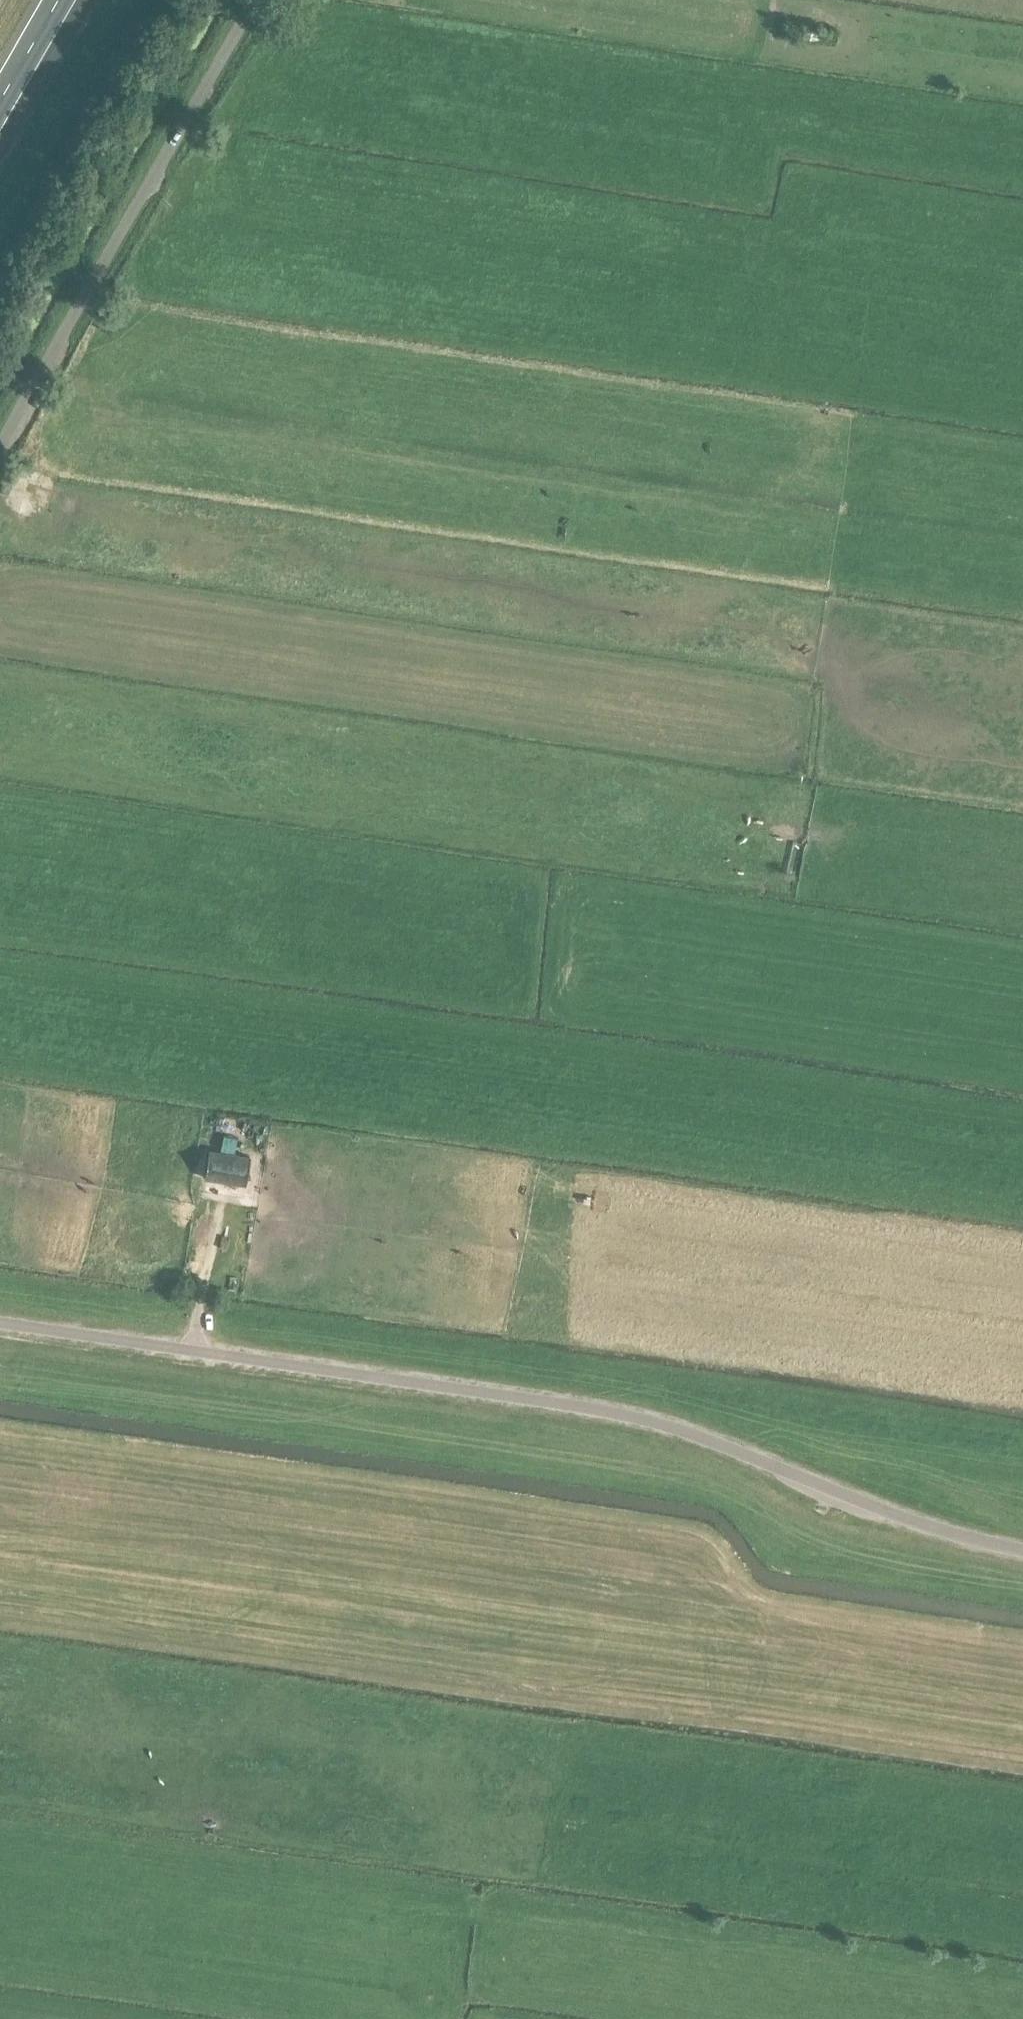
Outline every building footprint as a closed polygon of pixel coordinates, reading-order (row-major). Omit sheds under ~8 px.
[(204,1146),(200,1174),(239,1181),(244,1153),(204,1146)]
